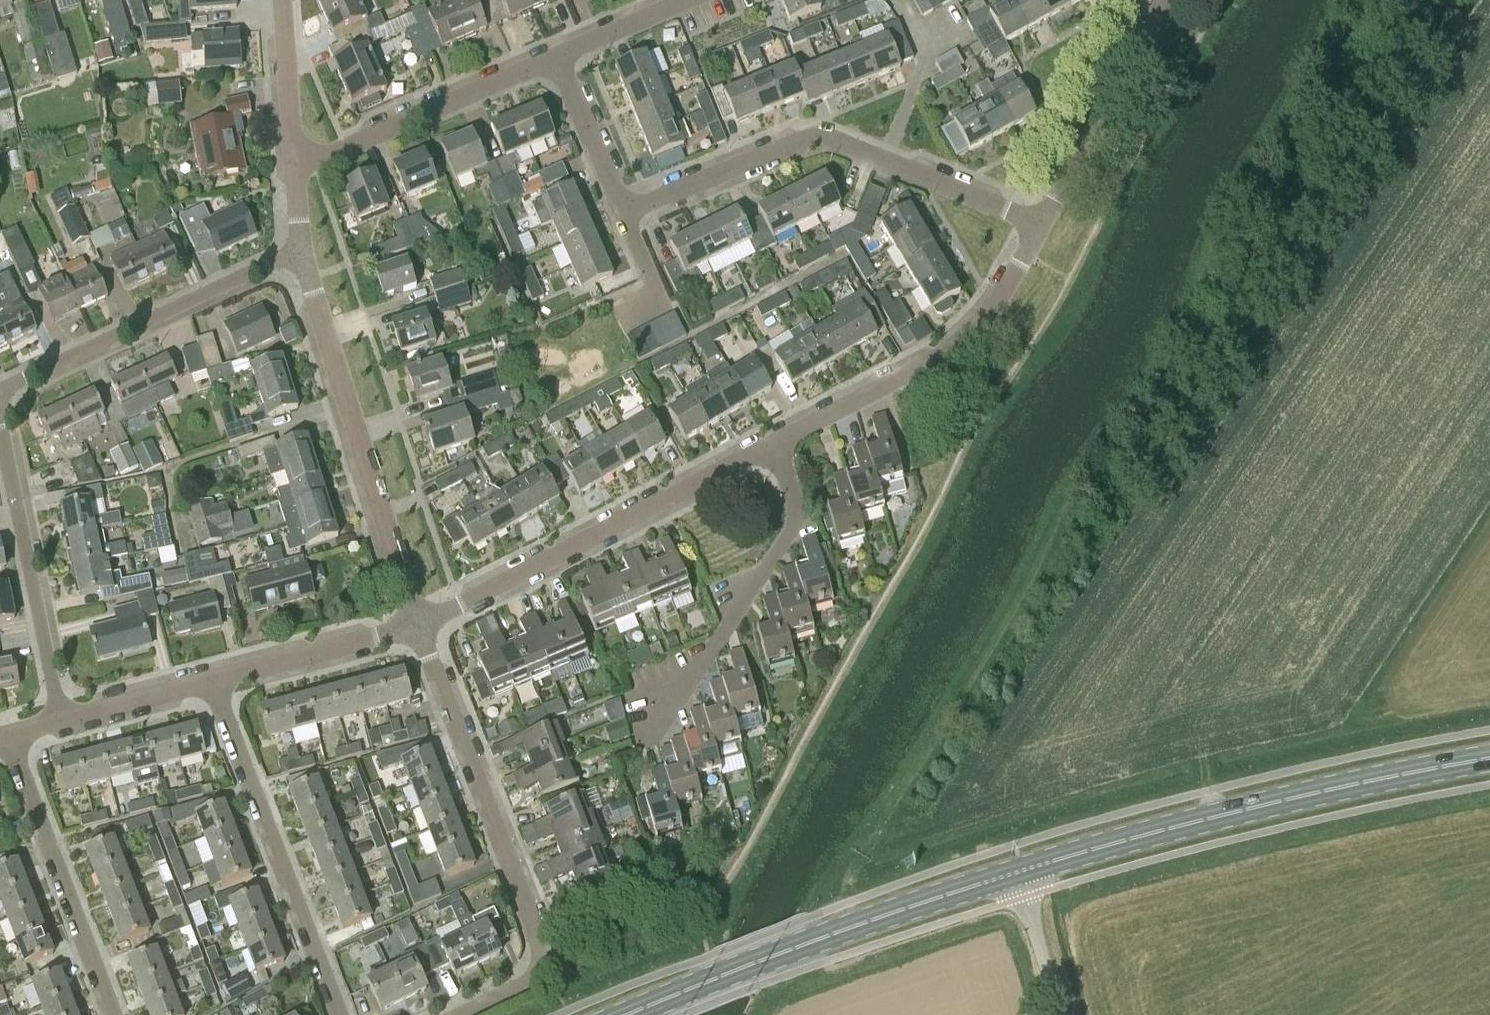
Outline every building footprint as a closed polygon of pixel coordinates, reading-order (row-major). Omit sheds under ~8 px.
[(11,16),(8,7),(12,6),(11,0),(0,0),(0,19),(11,16)] [(129,32),(119,0),(100,0),(111,37),(129,32)] [(185,25),(191,24),(190,14),(188,0),(177,0),(178,25),(185,25)] [(190,14),(237,11),(236,0),(188,0),(190,14)] [(355,0),(317,0),(323,14),(355,0)] [(338,47),(369,34),(369,32),(364,21),(366,20),(357,0),(355,0),(323,14),(332,36),(333,36),(337,46),(338,47)] [(464,41),(487,32),(486,30),(497,26),(486,0),(478,0),(474,2),(473,0),(448,0),(451,7),(449,7),(464,41)] [(525,0),(486,0),(497,26),(509,20),(509,22),(530,13),(525,0)] [(530,13),(555,2),(554,0),(525,0),(530,13)] [(780,0),(789,23),(820,11),(816,0),(781,0),(780,0)] [(932,13),(925,0),(911,0),(922,19),(932,13)] [(942,7),(938,0),(925,0),(932,13),(942,7)] [(1011,3),(1027,32),(1048,20),(1037,0),(1016,0),(1011,3)] [(1065,0),(1037,0),(1048,20),(1070,8),(1065,0)] [(136,30),(148,26),(140,1),(128,5),(136,30)] [(59,36),(49,3),(32,9),(55,81),(76,75),(64,35),(59,36)] [(1027,32),(1011,3),(989,15),(993,21),(999,32),(1004,41),(1005,44),(1027,32)] [(464,41),(449,7),(428,17),(423,5),(410,11),(412,14),(417,25),(417,26),(419,27),(431,54),(441,50),(442,51),(464,41)] [(848,12),(853,24),(868,18),(864,7),(848,12)] [(993,21),(989,15),(986,10),(966,21),(972,32),(993,21)] [(853,24),(848,12),(833,19),(838,30),(853,24)] [(417,25),(412,14),(369,32),(369,33),(369,34),(373,43),(405,30),(417,25)] [(999,32),(993,21),(972,32),(978,43),(999,32)] [(899,70),(898,66),(913,60),(897,23),(882,28),(887,39),(864,49),(876,79),(899,70)] [(803,30),(808,42),(823,36),(818,24),(803,30)] [(164,26),(140,29),(145,45),(166,43),(164,26)] [(405,32),(417,60),(431,54),(419,27),(417,26),(405,32)] [(808,42),(803,30),(788,36),(793,48),(808,42)] [(984,52),(1004,41),(999,32),(978,43),(984,52)] [(754,39),(759,50),(774,44),(769,33),(754,39)] [(240,69),(238,34),(190,37),(192,70),(205,69),(206,71),(240,69)] [(342,85),(380,68),(374,55),(371,57),(366,47),(373,43),(369,34),(338,47),(337,46),(328,50),(333,62),(333,63),(342,85)] [(759,50),(754,39),(739,45),(743,56),(759,50)] [(849,44),(853,53),(842,58),(854,89),(876,79),(864,49),(861,40),(849,44)] [(51,76),(41,43),(21,49),(31,82),(51,76)] [(93,47),(98,64),(113,60),(107,43),(93,47)] [(683,68),(694,63),(689,49),(677,53),(683,68)] [(712,69),(728,63),(723,51),(707,57),(712,69)] [(955,51),(934,63),(941,76),(943,75),(962,64),(957,54),(955,51)] [(625,92),(655,80),(646,57),(615,70),(625,92)] [(819,67),(831,98),(854,89),(842,58),(819,67)] [(694,63),(683,68),(689,83),(700,79),(694,63)] [(959,67),(963,65),(962,64),(943,75),(949,87),(965,78),(959,67)] [(782,107),(805,98),(796,76),(792,67),(770,77),(782,107)] [(831,98),(819,67),(796,76),(805,98),(808,107),(831,98)] [(380,68),(342,85),(352,107),(359,104),(362,112),(381,104),(378,96),(386,92),(381,81),(385,80),(380,68)] [(9,88),(3,73),(0,74),(0,91),(9,88)] [(942,77),(931,83),(937,94),(949,87),(943,75),(941,76),(942,77)] [(1013,128),(1034,116),(1012,76),(991,88),(997,100),(1013,128)] [(747,86),(759,116),(782,107),(770,77),(747,86)] [(655,80),(625,92),(634,115),(664,102),(655,80)] [(158,107),(181,105),(179,82),(155,85),(158,107)] [(975,112),(991,141),(1013,128),(997,100),(991,88),(987,82),(976,88),(985,106),(975,112)] [(722,122),(733,118),(736,126),(759,116),(747,86),(725,95),(722,87),(710,92),(722,122)] [(701,114),(713,109),(707,94),(695,99),(701,114)] [(223,103),(227,121),(191,129),(201,180),(244,171),(238,141),(239,141),(238,136),(244,135),(241,120),(251,118),(247,98),(223,103)] [(664,102),(634,115),(643,138),(674,125),(664,102)] [(516,118),(529,150),(544,143),(548,154),(558,150),(557,149),(572,143),(569,136),(554,142),(540,108),(516,118)] [(713,109),(701,114),(707,128),(718,124),(713,109)] [(991,141),(975,112),(940,131),(956,159),(969,151),(970,153),(991,141)] [(529,150),(516,118),(491,128),(504,160),(492,165),(510,203),(525,196),(513,168),(519,166),(514,156),(529,150)] [(674,125),(643,138),(653,160),(658,173),(683,163),(677,150),(683,148),(674,125)] [(455,183),(473,175),(476,182),(487,177),(490,186),(487,187),(496,209),(510,203),(492,165),(484,168),(471,135),(456,141),(454,136),(439,142),(455,183)] [(406,200),(437,188),(423,156),(393,168),(406,200)] [(544,190),(568,179),(562,165),(537,176),(539,180),(543,189),(544,190)] [(357,222),(387,209),(374,176),(344,188),(357,222)] [(802,188),(817,218),(839,207),(824,177),(802,188)] [(109,180),(69,191),(73,202),(111,189),(109,180)] [(522,188),(525,196),(543,189),(539,180),(522,188)] [(582,210),(572,188),(531,206),(536,217),(546,212),(551,224),(566,218),(582,210)] [(780,199),(795,229),(817,218),(802,188),(780,199)] [(795,229),(780,199),(758,210),(762,218),(752,222),(766,250),(776,245),(774,240),(795,229)] [(173,216),(182,212),(178,204),(169,208),(173,216)] [(867,239),(878,211),(862,206),(853,226),(851,233),(864,239),(867,239)] [(89,239),(74,208),(57,216),(72,248),(89,239)] [(194,252),(211,244),(216,255),(254,237),(253,233),(255,230),(253,224),(248,223),(241,208),(210,222),(203,208),(179,219),(194,252)] [(582,210),(566,218),(551,224),(561,247),(566,245),(592,233),(582,210)] [(893,248),(922,231),(909,210),(880,227),(893,248)] [(159,231),(173,224),(167,212),(153,219),(159,231)] [(714,224),(729,253),(749,243),(755,255),(766,250),(752,222),(743,227),(736,213),(714,224)] [(420,215),(405,221),(416,247),(417,247),(430,241),(420,215)] [(125,227),(122,221),(107,228),(114,244),(130,237),(128,234),(135,231),(132,224),(125,227)] [(404,222),(392,226),(398,239),(398,240),(403,251),(415,248),(416,247),(405,221),(404,222)] [(693,235),(707,264),(729,253),(714,224),(693,235)] [(506,244),(517,239),(511,225),(499,230),(506,244)] [(19,275),(34,268),(16,229),(1,237),(19,275)] [(922,231),(893,248),(906,269),(934,252),(922,231)] [(592,233),(566,245),(561,247),(571,269),(602,256),(592,233)] [(136,247),(151,279),(179,265),(164,234),(136,247)] [(827,240),(835,254),(845,249),(845,248),(845,247),(838,234),(827,240)] [(703,284),(696,270),(707,264),(693,235),(670,246),(678,261),(663,269),(676,294),(692,286),(693,288),(703,284)] [(517,239),(506,244),(512,260),(524,255),(517,239)] [(857,270),(868,263),(860,251),(856,244),(845,249),(857,270)] [(385,246),(367,253),(370,261),(389,255),(385,246)] [(151,279),(136,247),(108,260),(123,292),(151,279)] [(808,255),(813,266),(828,258),(822,248),(808,255)] [(934,252),(906,269),(918,290),(947,273),(934,252)] [(813,266),(808,255),(793,263),(798,273),(813,266)] [(602,256),(571,269),(581,292),(612,278),(602,256)] [(108,299),(93,267),(87,270),(82,259),(66,266),(64,262),(58,265),(65,280),(80,312),(108,299)] [(383,300),(416,289),(407,262),(374,273),(383,300)] [(868,263),(857,270),(865,283),(876,277),(868,263)] [(526,289),(537,284),(531,269),(519,274),(526,289)] [(460,271),(429,281),(433,295),(465,286),(460,271)] [(813,279),(820,290),(833,283),(828,272),(813,279)] [(947,273),(918,290),(931,311),(932,310),(936,316),(941,317),(951,311),(953,305),(950,300),(959,294),(947,273)] [(759,294),(774,286),(768,275),(753,283),(759,294)] [(820,290),(813,279),(799,287),(805,297),(820,290)] [(80,312),(65,280),(37,293),(52,325),(80,312)] [(537,284),(526,289),(532,304),(544,299),(537,284)] [(439,314),(471,304),(470,303),(478,300),(473,285),(465,287),(465,286),(433,295),(439,314)] [(787,292),(793,303),(801,298),(795,287),(787,292)] [(724,298),(730,309),(744,302),(739,290),(724,298)] [(831,310),(838,321),(855,349),(876,337),(873,332),(884,326),(864,291),(831,310)] [(892,305),(884,291),(873,298),(882,312),(892,305)] [(771,301),(777,312),(790,305),(784,294),(771,301)] [(730,309),(724,298),(709,306),(715,317),(730,309)] [(9,345),(37,332),(22,300),(21,299),(0,309),(0,326),(9,345)] [(777,312),(771,301),(755,309),(761,320),(777,312)] [(892,305),(882,312),(894,333),(912,322),(899,301),(892,305)] [(238,356),(274,340),(261,310),(224,327),(238,356)] [(686,338),(674,314),(662,320),(674,344),(686,338)] [(402,356),(434,345),(424,316),(392,326),(402,356)] [(662,351),(674,344),(662,320),(650,327),(662,351)] [(797,346),(814,374),(834,362),(817,333),(818,333),(810,321),(799,327),(807,340),(797,346)] [(834,362),(855,349),(838,321),(818,333),(817,333),(834,362)] [(9,345),(0,326),(0,349),(9,345)] [(707,334),(714,344),(728,337),(722,326),(707,334)] [(662,351),(650,327),(637,333),(650,357),(662,351)] [(650,357),(637,333),(628,338),(626,339),(638,363),(650,357)] [(714,344),(707,334),(693,341),(699,352),(714,344)] [(211,336),(196,341),(197,346),(206,372),(206,373),(222,368),(222,367),(211,336)] [(181,351),(189,378),(206,372),(197,346),(181,351)] [(814,374),(797,346),(775,359),(767,346),(758,351),(773,375),(781,370),(791,387),(814,374)] [(665,356),(671,366),(684,359),(679,348),(665,356)] [(753,363),(732,375),(749,404),(770,391),(764,381),(773,375),(758,351),(749,357),(753,363)] [(671,366),(665,356),(650,364),(655,374),(671,366)] [(139,372),(155,408),(160,406),(159,405),(174,398),(168,385),(177,381),(167,359),(139,372)] [(259,396),(290,386),(282,361),(250,371),(259,396)] [(417,404),(450,393),(441,363),(407,374),(417,404)] [(230,365),(222,367),(222,368),(206,373),(211,388),(235,380),(230,365)] [(706,378),(728,416),(749,404),(732,375),(727,366),(706,378)] [(155,408),(139,372),(110,386),(121,408),(130,403),(136,417),(155,408)] [(509,388),(504,372),(493,376),(493,374),(462,383),(466,397),(498,388),(499,391),(509,388)] [(728,416),(706,378),(685,391),(690,400),(691,400),(708,428),(728,416)] [(601,389),(607,399),(622,392),(616,381),(601,389)] [(290,386),(259,396),(267,421),(298,411),(290,386)] [(471,414),(502,404),(500,397),(498,391),(499,391),(498,388),(466,397),(471,414)] [(607,399),(601,389),(579,400),(586,410),(594,406),(598,413),(611,407),(607,399)] [(512,411),(523,408),(521,400),(518,392),(507,395),(512,411)] [(66,407),(82,442),(102,433),(95,419),(104,415),(94,393),(66,407)] [(586,410),(579,400),(558,411),(565,421),(586,410)] [(685,442),(708,428),(691,400),(690,400),(669,413),(685,442)] [(82,442),(66,407),(37,420),(48,442),(57,437),(63,451),(82,442)] [(565,421),(558,411),(544,418),(550,429),(565,421)] [(435,457),(473,444),(463,412),(424,425),(435,457)] [(879,500),(905,492),(883,416),(871,420),(879,448),(866,452),(865,452),(875,489),(876,489),(879,500)] [(626,430),(643,459),(665,446),(648,417),(626,430)] [(229,445),(253,437),(248,421),(223,429),(229,445)] [(125,436),(143,474),(162,465),(144,427),(125,436)] [(626,430),(605,442),(622,472),(643,459),(626,430)] [(516,445),(510,434),(495,442),(501,453),(516,445)] [(602,484),(622,472),(605,442),(600,434),(579,446),(584,455),(585,454),(602,484)] [(270,478),(272,477),(284,474),(314,465),(307,440),(276,450),(276,451),(275,452),(272,440),(236,451),(240,463),(263,456),(264,455),(270,478)] [(481,449),(487,460),(501,453),(495,442),(481,449)] [(138,468),(128,445),(109,454),(120,476),(138,468)] [(856,518),(857,518),(882,511),(879,500),(876,489),(875,489),(865,452),(866,452),(864,446),(852,449),(859,477),(847,480),(846,481),(856,518)] [(585,454),(584,455),(563,467),(556,455),(546,461),(561,485),(569,480),(579,497),(602,484),(585,454)] [(69,465),(79,487),(101,482),(90,456),(69,465)] [(520,485),(537,514),(559,501),(552,490),(561,485),(546,461),(537,466),(541,472),(520,485)] [(314,465),(284,474),(288,488),(277,491),(280,503),(322,489),(314,465)] [(457,472),(463,483),(476,476),(471,465),(457,472)] [(152,499),(164,496),(158,472),(146,475),(152,499)] [(463,483),(457,472),(433,484),(439,495),(463,483)] [(834,531),(838,547),(863,540),(857,518),(856,518),(846,481),(847,480),(845,475),(832,478),(840,505),(821,511),(827,533),(834,531)] [(537,514),(520,485),(499,497),(516,526),(537,514)] [(67,538),(101,531),(101,530),(121,526),(118,514),(92,519),(89,504),(103,501),(100,486),(59,495),(67,538)] [(473,500),(496,538),(516,526),(499,497),(494,488),(473,500)] [(322,489),(280,503),(283,512),(281,513),(286,527),(330,514),(322,489)] [(454,547),(466,540),(473,551),(496,538),(473,500),(470,497),(459,504),(466,516),(459,521),(455,515),(440,524),(454,547)] [(164,502),(150,506),(153,519),(164,515),(164,502)] [(192,530),(229,519),(225,505),(213,509),(211,502),(185,510),(192,530)] [(249,509),(233,511),(235,531),(252,529),(249,509)] [(330,514),(286,527),(293,551),(307,546),(307,548),(338,539),(330,514)] [(229,519),(192,530),(197,550),(223,542),(233,531),(229,519)] [(101,531),(67,538),(73,568),(106,561),(106,562),(127,558),(124,543),(104,548),(101,531)] [(144,555),(171,549),(168,534),(141,539),(144,555)] [(795,568),(807,611),(808,611),(833,604),(815,538),(801,542),(807,564),(795,568)] [(656,567),(672,603),(691,595),(668,540),(659,544),(667,562),(656,567)] [(630,556),(652,611),(672,603),(656,567),(646,571),(638,553),(630,556)] [(182,558),(185,571),(188,584),(188,587),(231,577),(228,565),(199,572),(195,556),(182,558)] [(618,583),(633,619),(652,611),(630,556),(622,559),(629,578),(618,583)] [(254,614),(313,598),(302,557),(268,566),(270,576),(246,583),(254,614)] [(109,576),(106,562),(106,561),(73,568),(80,598),(100,594),(102,602),(135,595),(137,605),(154,600),(149,577),(121,582),(120,573),(109,576)] [(592,572),(614,626),(633,619),(618,583),(608,587),(600,568),(592,572)] [(807,611),(795,568),(782,571),(788,593),(775,597),(787,640),(788,640),(814,633),(808,611),(807,611)] [(185,571),(160,575),(163,588),(188,584),(185,571)] [(614,626),(592,572),(584,575),(591,592),(580,597),(595,634),(614,626)] [(222,580),(230,609),(234,608),(230,587),(235,585),(233,577),(222,580)] [(201,634),(220,629),(216,613),(230,609),(222,580),(208,583),(212,598),(168,609),(175,637),(200,630),(201,634)] [(7,587),(0,589),(0,624),(14,621),(7,587)] [(757,628),(768,669),(794,662),(788,640),(787,640),(775,597),(763,600),(769,624),(757,628)] [(90,631),(98,662),(150,648),(143,620),(142,621),(141,620),(158,615),(154,600),(137,605),(138,606),(115,612),(118,624),(90,631)] [(569,667),(588,659),(565,604),(557,607),(565,626),(554,630),(569,667)] [(527,620),(550,675),(569,667),(554,630),(543,635),(535,617),(527,620)] [(516,646),(531,683),(550,675),(527,620),(519,623),(527,642),(516,646)] [(489,636),(512,691),(531,683),(516,646),(505,651),(497,632),(489,636)] [(678,647),(673,633),(664,637),(669,651),(678,647)] [(493,699),(512,691),(489,636),(481,639),(489,658),(478,662),(482,672),(470,677),(481,704),(493,699)] [(662,653),(658,644),(647,649),(651,658),(662,653)] [(639,653),(642,661),(651,658),(647,649),(639,653)] [(723,687),(733,724),(735,724),(737,734),(763,727),(742,651),(728,655),(736,683),(723,687)] [(18,689),(13,661),(0,664),(0,693),(18,689)] [(378,680),(386,709),(410,703),(403,674),(378,680)] [(386,709),(378,680),(355,686),(362,715),(386,709)] [(733,724),(723,687),(721,681),(709,685),(716,712),(704,715),(714,753),(715,753),(741,746),(737,734),(735,724),(733,724)] [(362,715),(355,686),(331,693),(339,721),(362,715)] [(339,721),(331,693),(308,699),(315,728),(339,721)] [(575,711),(585,707),(581,698),(571,702),(575,711)] [(315,728),(308,699),(284,705),(292,734),(315,728)] [(623,718),(618,702),(603,708),(609,724),(623,718)] [(551,704),(542,708),(542,709),(547,721),(557,718),(551,704)] [(292,734),(284,705),(260,711),(267,740),(292,734)] [(714,753),(704,715),(702,710),(689,713),(697,741),(684,744),(695,782),(696,782),(721,775),(715,753),(714,753)] [(498,726),(500,732),(489,737),(491,742),(518,730),(513,719),(498,726)] [(626,740),(620,724),(606,729),(612,745),(626,740)] [(527,760),(564,745),(556,726),(501,747),(504,756),(523,749),(527,760)] [(396,747),(393,736),(391,728),(378,732),(383,750),(396,747)] [(172,735),(180,764),(204,758),(197,729),(172,735)] [(393,736),(396,747),(409,743),(406,733),(393,736)] [(180,764),(172,735),(149,741),(156,770),(180,764)] [(695,782),(684,744),(683,739),(670,743),(678,771),(665,774),(676,812),(677,811),(702,804),(696,782),(695,782)] [(156,770),(149,741),(125,748),(132,776),(156,770)] [(515,786),(566,765),(571,763),(564,745),(527,760),(531,771),(512,778),(515,784),(515,786)] [(346,749),(349,759),(362,756),(359,746),(346,749)] [(132,776),(125,748),(101,754),(109,782),(132,776)] [(349,759),(346,749),(333,753),(336,763),(349,759)] [(281,777),(301,772),(296,750),(286,753),(288,760),(278,763),(281,777)] [(296,750),(301,772),(315,768),(312,758),(299,762),(296,750)] [(410,787),(438,777),(429,753),(401,764),(410,787)] [(109,782),(101,754),(78,760),(85,789),(109,782)] [(85,789),(78,760),(53,766),(61,795),(85,789)] [(542,798),(579,784),(571,763),(566,765),(515,786),(518,794),(537,786),(542,798)] [(641,822),(650,820),(656,841),(683,834),(677,811),(676,812),(665,774),(663,768),(651,772),(658,800),(646,803),(644,798),(635,800),(641,822)] [(419,810),(447,800),(438,777),(410,787),(419,810)] [(512,778),(502,782),(504,789),(515,784),(512,778)] [(354,795),(364,791),(359,779),(349,783),(354,795)] [(298,817),(326,806),(317,782),(289,793),(298,817)] [(373,802),(383,799),(378,785),(368,789),(373,802)] [(187,792),(190,802),(203,798),(200,788),(187,792)] [(364,791),(354,795),(359,808),(369,804),(364,791)] [(190,802),(187,792),(174,795),(177,805),(190,802)] [(590,814),(583,795),(546,810),(550,821),(532,828),(535,836),(591,814),(590,814)] [(428,833),(456,822),(447,800),(419,810),(428,833)] [(140,804),(142,814),(155,811),(153,801),(140,804)] [(142,814),(140,804),(126,808),(129,818),(142,814)] [(195,816),(191,805),(177,810),(181,822),(195,816)] [(326,806),(298,817),(307,840),(335,829),(326,806)] [(204,841),(232,830),(224,807),(196,817),(204,840),(204,841)] [(373,814),(370,808),(359,812),(362,818),(373,814)] [(382,825),(392,821),(387,808),(377,812),(382,825)] [(172,825),(169,812),(153,816),(156,828),(172,825)] [(561,848),(566,846),(598,834),(598,832),(603,830),(596,812),(590,814),(591,814),(535,836),(537,843),(538,844),(556,837),(561,848)] [(92,816),(95,827),(108,823),(105,813),(92,816)] [(95,827),(92,816),(79,820),(82,830),(95,827)] [(129,838),(152,831),(148,818),(124,825),(129,838)] [(392,821),(382,825),(387,837),(396,834),(392,821)] [(437,856),(465,845),(456,822),(428,833),(437,856)] [(371,841),(381,837),(376,824),(367,828),(371,841)] [(521,832),(524,840),(535,836),(532,828),(521,832)] [(335,829),(307,840),(316,862),(344,852),(335,829)] [(213,864),(241,853),(232,830),(204,841),(204,840),(193,844),(202,867),(213,863),(213,864)] [(550,874),(566,868),(605,853),(598,834),(566,846),(561,848),(565,859),(546,867),(550,874)] [(535,836),(524,840),(523,840),(526,847),(537,843),(535,836)] [(381,837),(371,841),(376,853),(386,849),(381,837)] [(150,854),(160,851),(155,838),(146,842),(150,854)] [(167,855),(177,851),(172,839),(162,843),(167,855)] [(94,876),(122,865),(113,842),(85,853),(94,876)] [(465,845),(437,856),(446,879),(474,868),(465,845)] [(160,851),(150,854),(155,867),(165,863),(160,851)] [(177,851),(167,855),(172,868),(181,864),(177,851)] [(344,852),(316,862),(325,885),(353,874),(344,852)] [(241,853),(213,864),(222,887),(250,876),(241,853)] [(605,853),(566,868),(550,874),(553,882),(571,875),(576,886),(613,872),(605,853)] [(399,870),(409,867),(404,854),(394,858),(399,870)] [(26,887),(17,864),(8,867),(4,856),(0,857),(0,897),(26,887)] [(122,865),(94,876),(103,899),(131,888),(122,865)] [(409,867),(399,870),(404,883),(414,879),(409,867)] [(538,879),(550,874),(546,867),(535,871),(538,879)] [(389,887),(399,883),(394,870),(384,874),(389,887)] [(561,904),(564,913),(620,891),(613,872),(576,886),(580,897),(561,904)] [(175,878),(180,889),(190,886),(185,874),(175,878)] [(353,874),(325,885),(333,908),(361,897),(353,874)] [(538,879),(541,887),(553,882),(550,874),(538,879)] [(399,883),(389,887),(394,899),(404,895),(399,883)] [(414,908),(441,897),(435,883),(408,893),(414,908)] [(168,900),(178,896),(173,884),(163,887),(164,891),(147,898),(149,904),(157,901),(158,903),(167,899),(168,900)] [(35,910),(26,887),(0,897),(0,904),(6,921),(35,910)] [(131,888),(103,899),(112,922),(140,911),(131,888)] [(211,901),(206,889),(183,898),(188,910),(211,901)] [(218,912),(230,908),(229,906),(245,899),(241,889),(213,899),(218,912)] [(238,929),(266,918),(257,895),(245,899),(229,906),(230,908),(238,929)] [(446,901),(450,910),(462,905),(460,900),(458,895),(446,901)] [(178,896),(168,900),(173,913),(183,909),(178,896)] [(361,897),(333,908),(342,931),(370,921),(361,897)] [(450,910),(446,901),(433,907),(438,916),(450,910)] [(15,944),(44,933),(35,910),(6,921),(15,944)] [(140,911),(112,922),(121,945),(149,934),(140,911)] [(471,922),(475,931),(463,937),(477,966),(500,956),(495,946),(508,940),(494,911),(471,922)] [(180,917),(157,926),(162,938),(185,930),(180,917)] [(247,952),(275,941),(266,918),(238,929),(247,952)] [(201,944),(210,940),(205,927),(196,931),(201,944)] [(372,937),(377,946),(389,940),(384,931),(372,937)] [(24,967),(53,956),(44,933),(15,944),(24,967)] [(377,946),(372,937),(360,943),(364,952),(377,946)] [(477,966),(463,937),(442,947),(438,939),(422,946),(434,972),(449,965),(455,977),(477,966)] [(275,941),(247,952),(256,975),(284,964),(275,941)] [(389,972),(404,1002),(426,991),(420,979),(434,972),(422,946),(400,957),(404,965),(389,972)] [(193,965),(203,962),(198,949),(188,953),(193,965)] [(209,966),(219,962),(214,949),(204,953),(209,966)] [(137,987),(165,976),(156,953),(128,963),(137,987)] [(219,962),(209,966),(214,978),(224,975),(219,962)] [(202,988),(211,984),(207,972),(197,976),(202,988)] [(404,1002),(389,972),(367,983),(381,1013),(404,1002)] [(221,985),(228,1000),(252,988),(244,973),(221,985)] [(60,975),(31,986),(40,1009),(69,998),(60,975)] [(165,976),(137,987),(146,1010),(174,999),(173,998),(185,993),(181,981),(169,986),(165,976)] [(211,984),(202,988),(207,1001),(216,997),(211,984)] [(253,996),(258,1006),(270,999),(264,990),(253,996)] [(69,998),(40,1009),(43,1014),(75,1014),(69,998)] [(146,1010),(148,1014),(180,1014),(174,999),(146,1010)]
